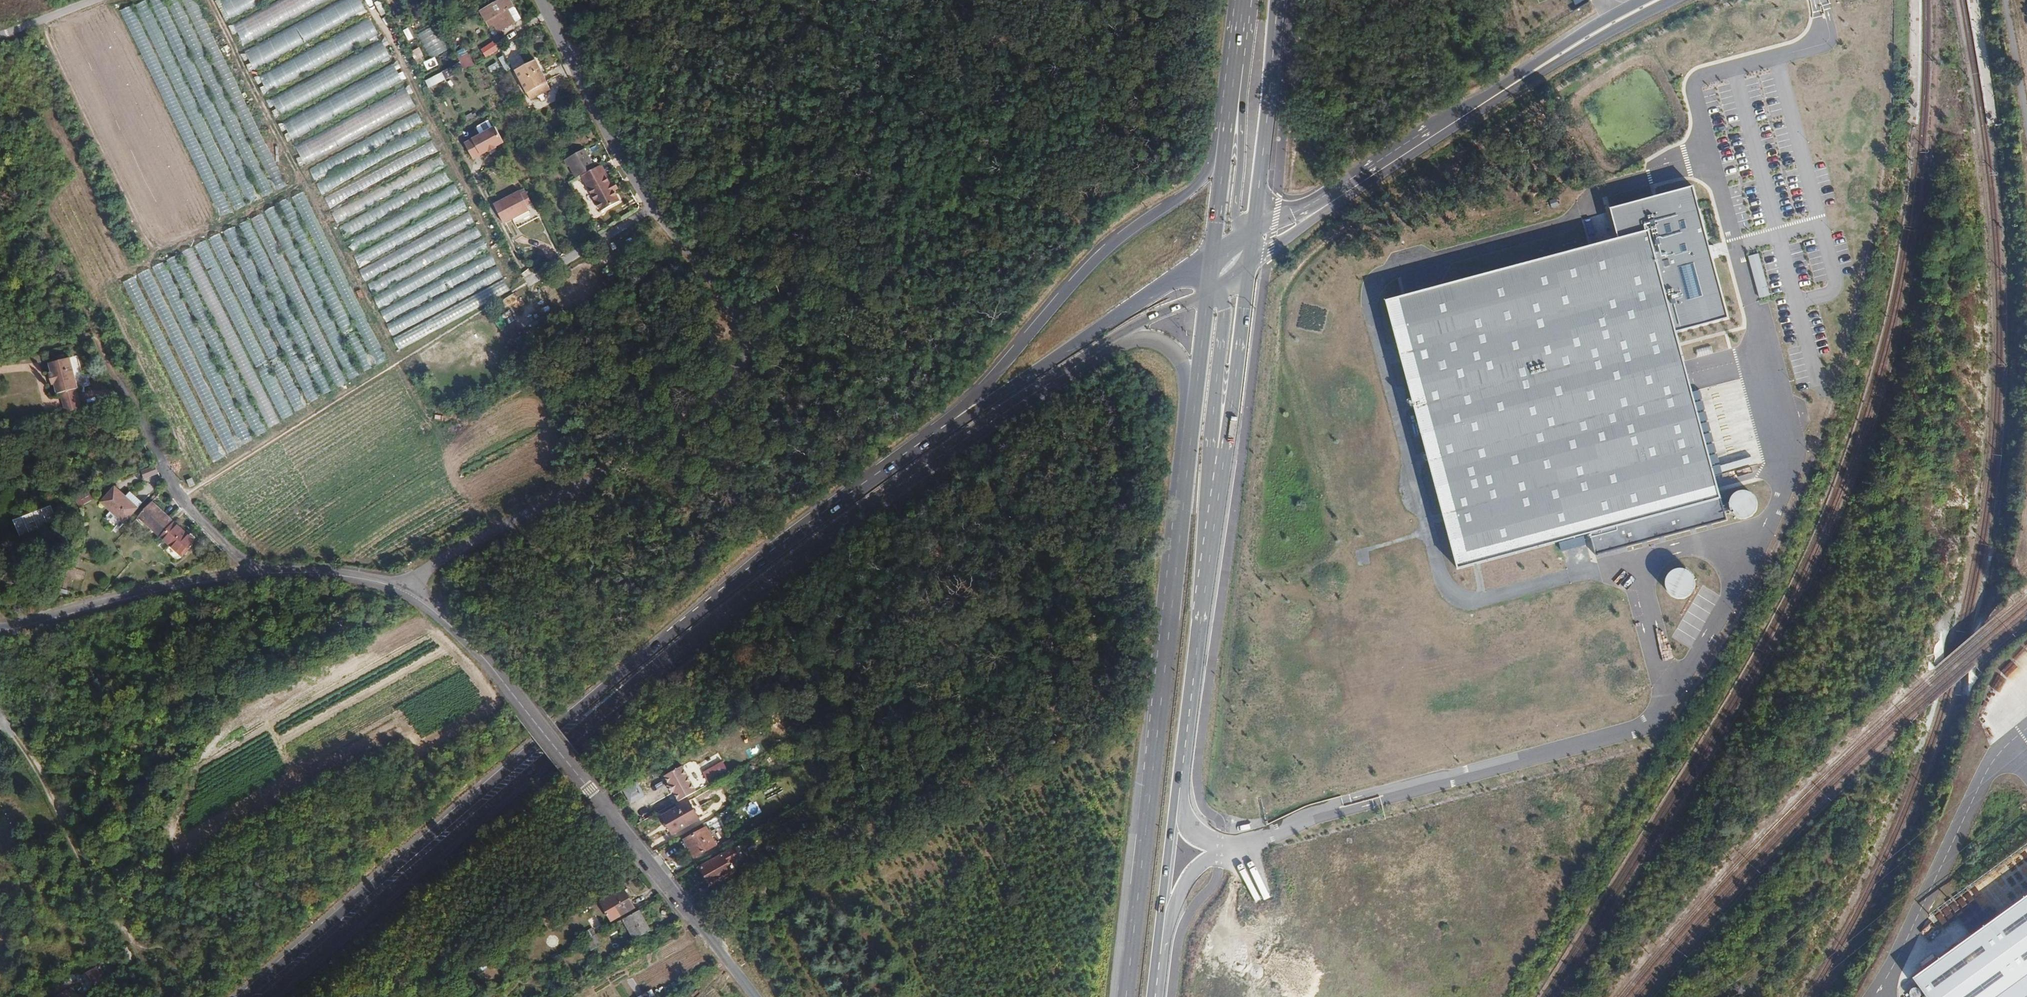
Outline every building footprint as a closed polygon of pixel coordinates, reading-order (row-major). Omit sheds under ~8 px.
[(228,15),(263,0),(221,0),(228,15)] [(233,24),(243,43),(329,0),(280,0),(233,24)] [(245,49),(251,62),(246,65),(249,71),(366,12),(360,0),(344,0),(245,49)] [(483,10),(492,27),(497,24),(501,31),(517,22),(509,8),(515,5),(513,0),(500,0),(483,10)] [(432,16),(429,10),(418,16),(421,22),(432,16)] [(373,20),(258,71),(267,92),(269,91),(278,112),(391,62),(373,20)] [(417,35),(429,60),(447,52),(435,26),(417,35)] [(496,51),(493,45),(482,52),(485,57),(496,51)] [(456,52),(464,70),(473,66),(465,48),(456,52)] [(190,118),(200,114),(171,51),(161,56),(190,118)] [(505,56),(500,58),(504,70),(510,68),(505,56)] [(428,72),(437,67),(433,60),(424,65),(428,72)] [(529,94),(547,85),(535,61),(516,71),(529,94)] [(491,72),(500,68),(497,62),(488,67),(491,72)] [(395,65),(282,119),(291,137),(407,82),(402,72),(399,74),(395,65)] [(452,68),(426,81),(430,88),(455,75),(452,68)] [(303,160),(417,111),(409,92),(295,141),(303,160)] [(331,210),(337,221),(445,167),(441,158),(405,176),(401,170),(437,152),(431,140),(432,139),(424,124),(418,113),(309,167),(316,181),(316,182),(323,196),(324,196),(331,210)] [(242,205),(205,117),(195,121),(232,209),(242,205)] [(504,144),(495,128),(464,145),(473,160),(489,152),(489,153),(496,149),(496,148),(504,144)] [(569,167),(576,180),(581,177),(594,171),(584,152),(565,162),(568,168),(569,167)] [(600,167),(594,171),(581,177),(601,213),(619,203),(614,192),(610,185),(600,167)] [(414,192),(418,198),(449,179),(445,172),(414,192)] [(1610,208),(1619,238),(1649,229),(1677,329),(1727,315),(1691,186),(1610,208)] [(357,308),(305,191),(296,196),(372,367),(385,361),(361,306),(357,308)] [(527,195),(523,198),(529,210),(534,207),(527,195)] [(529,210),(523,198),(521,196),(495,209),(506,228),(531,215),(529,210)] [(360,374),(371,369),(291,197),(280,202),(360,374)] [(226,231),(307,404),(317,399),(236,226),(226,231)] [(1619,238),(1386,301),(1458,566),(1589,531),(1721,495),(1677,329),(1649,229),(1619,238)] [(293,413),(304,408),(222,232),(211,238),(293,413)] [(195,247),(184,252),(266,430),(277,425),(195,247)] [(1749,257),(1760,298),(1770,296),(1759,254),(1749,257)] [(139,274),(183,368),(194,363),(150,269),(139,274)] [(506,283),(496,287),(499,295),(509,291),(506,283)] [(530,348),(539,343),(534,335),(526,340),(530,348)] [(540,346),(539,343),(530,348),(532,351),(540,346)] [(67,411),(83,407),(77,389),(79,388),(70,358),(50,363),(53,373),(51,374),(54,385),(56,384),(59,394),(62,393),(67,411)] [(216,428),(228,454),(238,449),(225,423),(216,428)] [(155,472),(153,466),(141,470),(144,477),(155,472)] [(127,523),(138,507),(125,497),(113,488),(102,504),(127,523)] [(125,497),(138,507),(142,502),(129,492),(125,497)] [(1760,494),(1736,493),(1735,518),(1759,519),(1760,494)] [(1721,495),(1589,531),(1596,557),(1728,521),(1721,495)] [(10,514),(12,519),(50,504),(47,497),(10,514)] [(138,517),(156,533),(169,518),(151,502),(138,517)] [(50,504),(12,519),(19,533),(60,515),(57,508),(53,510),(50,504)] [(169,518),(156,533),(181,554),(193,539),(169,518)] [(1666,592),(1692,603),(1703,578),(1677,567),(1666,592)] [(41,633),(26,636),(28,645),(43,643),(41,633)] [(2026,670),(2026,648),(2002,670),(2013,682),(2026,670)] [(75,717),(84,714),(81,706),(72,709),(75,717)] [(709,785),(730,776),(725,762),(703,771),(709,785)] [(482,769),(480,764),(470,770),(472,774),(482,769)] [(700,790),(708,786),(701,775),(696,778),(697,781),(696,781),(700,790)] [(651,788),(648,781),(637,788),(640,794),(651,788)] [(670,796),(675,804),(686,798),(689,796),(684,788),(670,796)] [(699,791),(689,796),(693,803),(702,797),(699,791)] [(688,802),(686,798),(675,804),(677,808),(688,802)] [(677,808),(661,817),(671,835),(687,826),(687,825),(697,819),(688,802),(677,808)] [(693,858),(715,846),(705,830),(684,842),(693,858)] [(732,874),(721,855),(698,868),(709,887),(732,874)] [(632,907),(623,892),(601,904),(610,920),(632,907)] [(1910,984),(1919,996),(2026,996),(2026,900),(1910,984)] [(648,931),(637,911),(622,920),(633,939),(648,931)] [(581,936),(584,942),(595,936),(591,930),(581,936)] [(603,939),(599,933),(595,936),(598,942),(603,939)] [(595,936),(584,942),(589,951),(600,945),(598,942),(595,936)] [(84,974),(91,988),(105,980),(98,967),(84,974)] [(92,989),(91,988),(84,974),(82,976),(90,990),(92,989)] [(74,982),(71,977),(52,988),(55,993),(74,982)] [(73,988),(57,996),(78,996),(73,988)]
